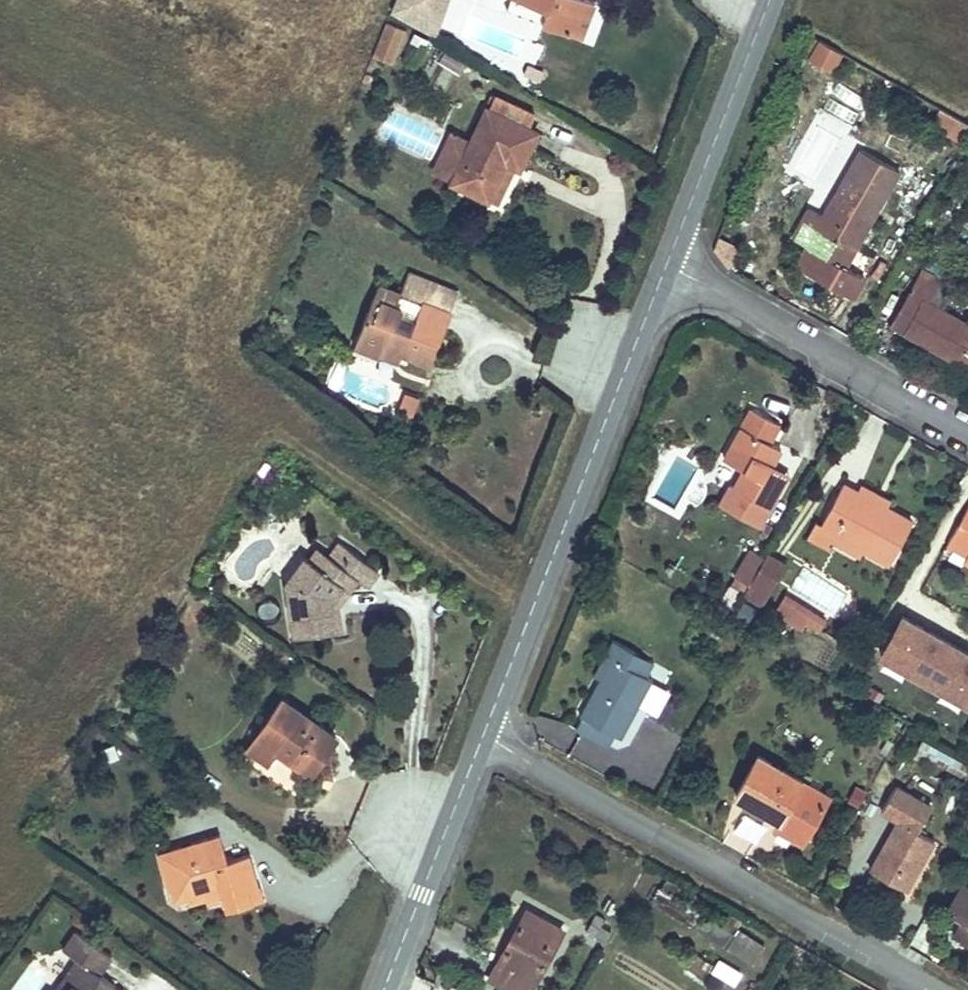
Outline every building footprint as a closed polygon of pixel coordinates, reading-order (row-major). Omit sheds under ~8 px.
[(388,16),(436,34),(449,0),(394,0),(388,16)] [(549,11),(544,25),(582,40),(595,4),(582,0),(519,0),(549,11)] [(390,21),(376,54),(398,63),(412,30),(390,21)] [(817,38),(807,59),(832,72),(843,50),(817,38)] [(436,61),(456,72),(464,58),(443,46),(436,61)] [(839,81),(823,104),(849,122),(864,99),(839,81)] [(502,101),(493,116),(527,134),(535,119),(502,101)] [(933,129),(963,139),(967,124),(967,122),(939,113),(933,129)] [(527,134),(493,116),(490,115),(475,144),(456,134),(436,173),(455,184),(488,201),(507,164),(517,170),(522,172),(539,140),(527,134)] [(387,144),(434,153),(439,126),(392,117),(387,144)] [(863,150),(813,242),(826,251),(815,271),(859,295),(870,274),(850,263),(900,171),(863,150)] [(507,164),(488,201),(497,206),(517,170),(507,164)] [(925,268),(892,325),(967,367),(967,320),(931,299),(943,277),(925,268)] [(381,283),(355,343),(379,352),(382,345),(431,365),(458,296),(408,274),(399,291),(381,283)] [(417,397),(412,395),(403,391),(396,407),(411,412),(416,398),(417,397)] [(737,480),(733,488),(726,499),(763,520),(769,509),(790,473),(775,465),(785,445),(772,439),(782,420),(755,406),(729,453),(750,465),(742,482),(737,480)] [(411,412),(396,407),(393,415),(408,420),(411,412)] [(820,517),(813,530),(834,542),(841,529),(898,561),(920,520),(850,481),(827,521),(820,517)] [(956,541),(967,548),(967,519),(956,541)] [(322,569),(311,560),(308,558),(289,581),(297,636),(346,629),(345,617),(338,608),(330,609),(329,600),(333,599),(355,570),(363,576),(373,583),(382,571),(343,541),(332,555),(322,569)] [(322,547),(311,560),(322,569),(332,555),(322,547)] [(757,578),(777,589),(793,561),(773,550),(757,578)] [(330,609),(338,608),(363,576),(355,570),(333,599),(329,600),(330,609)] [(757,578),(750,590),(771,600),(777,589),(757,578)] [(784,594),(775,612),(818,634),(827,615),(784,594)] [(899,613),(874,661),(967,709),(967,648),(899,613)] [(633,644),(618,637),(600,670),(606,673),(618,651),(627,655),(633,644)] [(659,660),(633,644),(627,655),(654,670),(659,660)] [(618,651),(606,673),(584,711),(590,714),(582,726),(611,742),(618,731),(626,735),(660,674),(654,670),(627,655),(618,651)] [(284,700),(248,751),(268,765),(280,750),(313,773),(337,738),(284,700)] [(825,795),(755,755),(732,794),(777,819),(773,826),(799,841),(825,795)] [(901,816),(874,866),(908,886),(936,836),(920,825),(933,801),(899,781),(885,806),(901,816)] [(155,848),(165,884),(178,880),(182,892),(184,898),(203,893),(201,889),(217,885),(220,896),(223,905),(247,898),(243,884),(254,881),(243,850),(224,855),(215,830),(155,848)] [(967,878),(953,903),(962,907),(967,911),(967,879),(967,878)] [(178,880),(165,884),(169,896),(182,892),(178,880)] [(258,895),(254,881),(243,884),(247,898),(258,895)] [(201,889),(203,893),(204,901),(220,896),(217,885),(201,889)] [(491,974),(517,989),(529,989),(565,928),(531,907),(491,974)] [(962,907),(959,912),(967,917),(967,911),(962,907)] [(958,935),(967,940),(967,917),(958,935)] [(119,981),(103,969),(115,952),(80,926),(67,945),(81,955),(67,975),(75,980),(68,989),(113,989),(119,981)] [(753,964),(764,942),(735,928),(724,950),(753,964)] [(710,978),(734,987),(740,969),(716,960),(710,978)] [(67,975),(57,989),(68,989),(75,980),(67,975)] [(119,981),(113,989),(126,989),(128,987),(119,981)]
